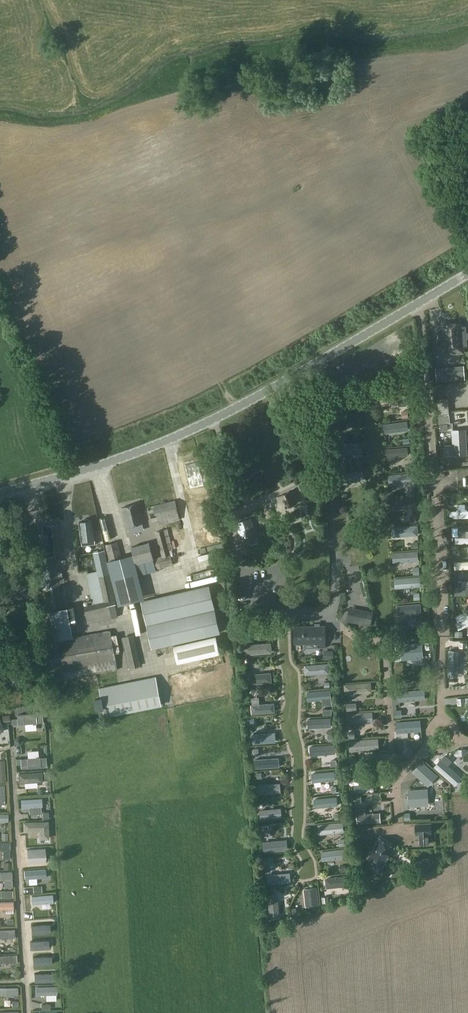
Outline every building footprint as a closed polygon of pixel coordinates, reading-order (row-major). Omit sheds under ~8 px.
[(465,325),(460,325),(460,323),(443,325),(443,327),(439,327),(440,349),(466,347),(465,325)] [(441,370),(442,381),(467,379),(467,368),(441,370)] [(380,402),(406,399),(405,389),(379,391),(380,402)] [(449,411),(448,398),(437,399),(438,412),(449,411)] [(450,423),(449,411),(438,412),(439,416),(438,417),(439,425),(450,423)] [(358,412),(337,414),(339,430),(347,429),(346,421),(359,420),(358,412)] [(407,421),(383,424),(384,434),(408,431),(407,421)] [(445,434),(444,424),(436,425),(437,435),(445,434)] [(453,446),(446,446),(446,454),(454,454),(454,455),(466,454),(465,430),(452,431),(453,446)] [(361,442),(336,444),(338,455),(362,452),(361,442)] [(407,447),(387,449),(387,457),(408,455),(407,447)] [(198,462),(184,465),(190,490),(204,486),(198,462)] [(351,482),(364,480),(363,471),(339,473),(340,485),(351,483),(351,482)] [(413,473),(388,475),(389,485),(414,483),(413,473)] [(282,509),(295,503),(292,495),(296,493),(294,489),(276,498),(282,509)] [(392,510),(416,508),(415,499),(392,501),(392,510)] [(175,500),(155,505),(159,525),(180,520),(175,500)] [(143,523),(138,503),(121,507),(127,527),(143,523)] [(269,520),(275,517),(271,508),(265,511),(269,520)] [(93,519),(90,520),(88,518),(84,519),(83,520),(79,521),(81,531),(81,530),(82,534),(81,534),(82,545),(96,543),(93,519)] [(242,541),(256,537),(250,518),(236,523),(242,541)] [(62,523),(43,525),(46,553),(65,551),(62,523)] [(418,525),(391,527),(392,537),(418,536),(418,525)] [(31,527),(34,554),(42,553),(39,526),(31,527)] [(173,565),(169,550),(173,549),(168,528),(155,531),(162,556),(153,558),(149,542),(131,547),(138,574),(173,565)] [(109,560),(122,557),(118,541),(105,544),(109,560)] [(236,558),(247,554),(244,546),(233,549),(236,558)] [(88,623),(108,619),(117,617),(115,604),(116,604),(109,570),(105,550),(93,553),(97,571),(86,574),(93,603),(84,605),(88,623)] [(418,551),(392,553),(393,562),(418,561),(418,551)] [(57,555),(40,557),(43,585),(43,589),(61,587),(60,583),(59,577),(62,577),(62,572),(59,572),(57,555)] [(109,562),(111,573),(120,571),(118,560),(109,562)] [(420,576),(394,578),(395,589),(421,587),(420,576)] [(152,649),(220,634),(209,585),(141,601),(152,649)] [(26,586),(10,588),(11,596),(27,595),(26,586)] [(412,623),(422,622),(420,604),(397,605),(397,615),(412,614),(412,623)] [(68,608),(40,613),(45,641),(42,642),(48,682),(118,669),(110,629),(73,636),(68,608)] [(348,608),(346,617),(350,617),(349,621),(371,626),(373,613),(352,608),(352,609),(348,608)] [(456,623),(459,630),(467,626),(467,618),(456,623)] [(317,647),(325,647),(324,626),(303,627),(294,627),(295,643),(304,643),(304,640),(317,640),(317,647)] [(30,633),(30,634),(27,634),(29,644),(39,643),(37,632),(30,633)] [(0,636),(0,638),(2,650),(10,649),(8,635),(0,636)] [(130,668),(141,666),(134,635),(123,638),(130,668)] [(245,655),(272,653),(271,643),(244,645),(245,655)] [(422,644),(401,645),(402,661),(423,659),(422,644)] [(37,658),(35,648),(24,650),(26,660),(37,658)] [(450,651),(449,674),(458,674),(458,651),(450,651)] [(165,672),(214,662),(212,653),(163,663),(165,672)] [(17,687),(27,679),(15,663),(11,666),(14,670),(8,674),(17,687)] [(306,675),(330,673),(329,664),(305,666),(306,675)] [(250,685),(272,683),(271,673),(249,675),(250,685)] [(101,697),(94,698),(96,709),(103,708),(105,717),(137,710),(161,706),(155,676),(131,681),(99,687),(101,697)] [(11,691),(5,682),(0,686),(6,694),(11,691)] [(345,694),(371,692),(371,682),(344,684),(345,694)] [(330,690),(307,693),(308,702),(331,700),(330,690)] [(423,690),(398,692),(399,701),(424,699),(423,690)] [(274,703),(251,705),(252,714),(275,712),(274,703)] [(347,723),(373,722),(372,712),(347,713),(347,723)] [(44,713),(18,715),(18,724),(45,722),(44,713)] [(331,719),(308,720),(309,729),(332,728),(331,719)] [(419,721),(397,723),(397,732),(420,730),(419,721)] [(252,735),(252,743),(275,742),(274,735),(252,735)] [(378,739),(349,741),(350,751),(379,749),(378,739)] [(335,745),(310,747),(311,757),(336,754),(335,745)] [(44,750),(25,752),(26,759),(45,757),(44,750)] [(457,774),(447,765),(451,761),(444,755),(441,759),(434,767),(451,781),(457,774)] [(279,758),(254,760),(255,770),(279,768),(279,758)] [(418,778),(425,783),(434,772),(428,767),(418,778)] [(378,769),(353,771),(353,781),(378,779),(378,769)] [(19,783),(42,782),(41,772),(18,774),(19,783)] [(335,772),(312,775),(313,783),(336,781),(335,772)] [(258,794),(281,793),(280,783),(257,785),(258,794)] [(409,806),(425,806),(424,789),(408,790),(409,806)] [(338,797),(316,799),(317,806),(338,804),(338,797)] [(260,819),(282,817),(281,808),(260,810),(260,819)] [(356,815),(357,825),(381,823),(380,813),(356,815)] [(39,840),(49,839),(48,822),(23,822),(23,832),(39,832),(39,840)] [(343,822),(318,824),(319,835),(344,832),(343,822)] [(430,845),(429,835),(432,835),(432,823),(414,824),(415,836),(419,836),(420,846),(430,845)] [(382,868),(395,847),(380,838),(368,859),(382,868)] [(287,841),(263,843),(264,854),(288,852),(287,841)] [(0,843),(0,850),(3,850),(3,859),(9,859),(9,850),(10,850),(10,843),(0,843)] [(322,861),(346,858),(345,849),(321,851),(322,861)] [(266,864),(285,865),(285,856),(266,855),(266,864)] [(420,872),(430,868),(427,861),(417,865),(420,872)] [(12,887),(11,871),(0,872),(0,880),(4,879),(4,887),(12,887)] [(268,885),(291,882),(290,872),(267,875),(268,885)] [(326,888),(349,886),(348,876),(325,878),(326,888)] [(316,887),(304,889),(306,906),(318,905),(316,887)] [(270,919),(280,918),(278,895),(268,896),(270,919)] [(52,896),(31,897),(32,906),(53,904),(52,896)] [(0,902),(0,910),(13,909),(13,902),(0,902)] [(49,925),(31,926),(32,936),(50,934),(49,925)] [(48,943),(34,944),(34,951),(48,950),(48,943)] [(0,956),(0,963),(17,962),(16,955),(0,956)] [(51,957),(33,958),(33,966),(52,965),(51,957)] [(53,974),(34,974),(34,982),(53,981),(53,974)] [(56,985),(36,986),(36,994),(56,994),(56,985)]
